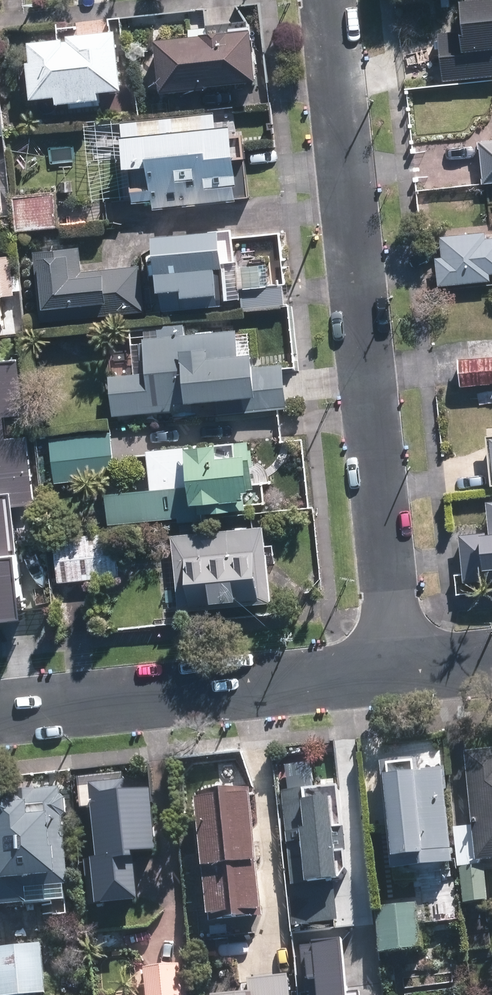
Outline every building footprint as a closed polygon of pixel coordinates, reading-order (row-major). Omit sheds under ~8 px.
[(459,3),(462,32),(438,35),(443,82),(491,76),(491,0),(467,0),(467,2),(459,3)] [(255,80),(250,29),(248,29),(247,21),(207,25),(208,32),(207,32),(206,28),(191,30),(191,37),(156,41),(161,93),(209,88),(208,84),(255,80)] [(116,28),(70,33),(70,36),(30,39),(33,59),(28,60),(32,96),(57,93),(59,101),(70,100),(70,106),(101,103),(100,87),(122,85),(116,28)] [(216,125),(215,112),(151,118),(152,136),(148,136),(150,160),(128,162),(132,203),(154,201),(154,206),(216,200),(214,187),(238,184),(237,175),(252,174),(250,154),(235,155),(232,123),(216,125)] [(481,137),(485,179),(485,180),(491,179),(491,136),(481,137)] [(25,227),(61,223),(61,226),(103,222),(100,198),(73,201),(67,195),(58,195),(57,189),(22,192),(25,227)] [(164,308),(224,303),(223,285),(225,285),(226,297),(241,296),(238,258),(235,258),(232,226),(154,232),(158,287),(162,287),(164,308)] [(489,227),(442,231),(444,252),(438,253),(440,282),(491,277),(491,233),(489,233),(489,227)] [(39,321),(145,309),(140,263),(83,268),(81,245),(32,250),(39,321)] [(1,293),(15,292),(11,252),(0,253),(0,320),(3,320),(1,293)] [(245,286),(263,284),(261,262),(243,263),(245,286)] [(244,309),(284,304),(282,284),(242,288),(244,309)] [(149,318),(162,316),(162,310),(148,311),(149,318)] [(184,334),(182,323),(156,326),(157,337),(140,339),(144,373),(109,377),(114,417),(175,410),(174,404),(217,399),(218,413),(287,406),(282,362),(251,365),(249,352),(239,353),(236,329),(184,334)] [(461,384),(491,381),(491,355),(458,358),(460,384),(461,384)] [(15,363),(0,365),(0,622),(23,619),(9,506),(32,503),(24,438),(4,441),(1,418),(21,415),(15,363)] [(52,481),(114,474),(109,430),(47,437),(52,481)] [(136,519),(175,515),(175,519),(202,517),(201,511),(242,507),(239,489),(242,489),(242,486),(249,486),(245,439),(143,448),(147,488),(103,492),(106,526),(137,523),(136,519)] [(447,497),(448,510),(449,521),(483,518),(489,517),(490,532),(481,533),(484,567),(484,568),(491,567),(491,493),(447,497)] [(170,535),(177,611),(268,601),(261,526),(170,535)] [(56,581),(118,575),(114,532),(52,538),(56,581)] [(466,750),(467,752),(474,827),(467,828),(455,829),(455,830),(459,869),(462,869),(466,901),(482,899),(489,898),(485,864),(481,863),(481,860),(491,858),(491,747),(466,750)] [(418,774),(417,759),(386,761),(380,762),(390,871),(450,865),(450,861),(442,771),(418,774)] [(355,780),(354,766),(319,769),(319,772),(320,783),(314,784),(311,784),(311,782),(290,784),(289,785),(291,805),(294,804),(300,868),(315,867),(316,876),(331,874),(332,877),(332,882),(347,880),(346,876),(346,873),(357,872),(365,872),(357,779),(355,780)] [(20,903),(28,902),(27,890),(27,887),(61,884),(70,883),(64,815),(68,811),(67,799),(62,795),(61,786),(0,791),(0,905),(20,903)] [(92,902),(130,899),(138,898),(134,856),(136,856),(136,850),(146,849),(156,848),(150,789),(122,793),(122,798),(122,800),(112,801),(95,803),(95,810),(100,858),(91,859),(88,859),(88,862),(92,902)] [(257,916),(244,790),(198,794),(192,795),(192,802),(188,803),(194,866),(183,867),(189,914),(200,912),(200,918),(204,918),(205,922),(257,917),(257,916)] [(380,951),(419,947),(422,947),(417,902),(376,906),(376,908),(380,951)] [(300,963),(322,961),(329,961),(325,909),(296,911),(296,913),(300,963)] [(44,993),(47,993),(42,943),(0,946),(0,994),(44,994),(44,993)] [(182,965),(152,969),(146,969),(148,994),(193,994),(190,971),(183,971),(182,965)] [(288,975),(249,978),(250,992),(212,994),(290,994),(288,975)]
